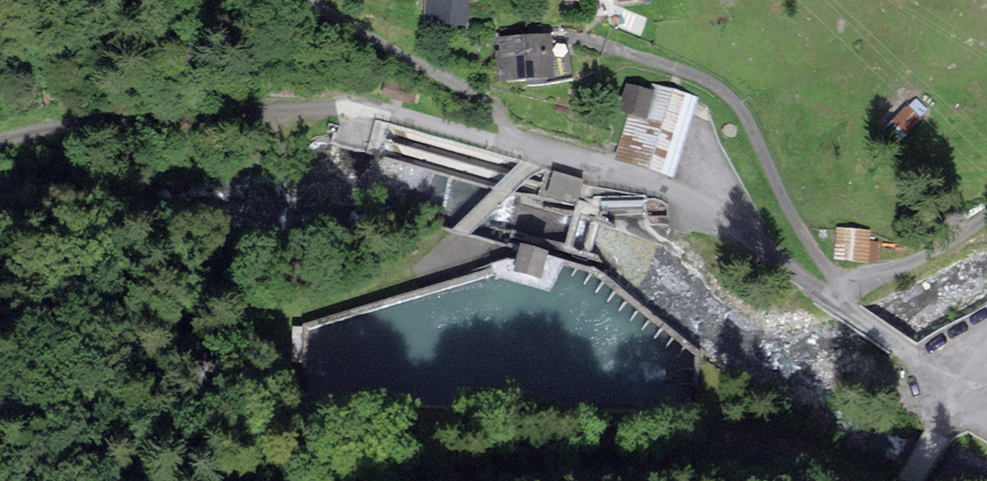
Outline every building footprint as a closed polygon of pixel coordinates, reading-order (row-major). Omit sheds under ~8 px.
[(466,0),(426,0),(425,19),(465,21),(466,0)] [(549,35),(500,38),(502,77),(552,74),(549,35)] [(618,157),(673,172),(694,98),(656,88),(655,92),(629,85),(622,109),(631,111),(618,157)] [(913,94),(890,119),(906,134),(929,109),(913,94)] [(837,230),(835,260),(872,262),(874,233),(837,230)]
